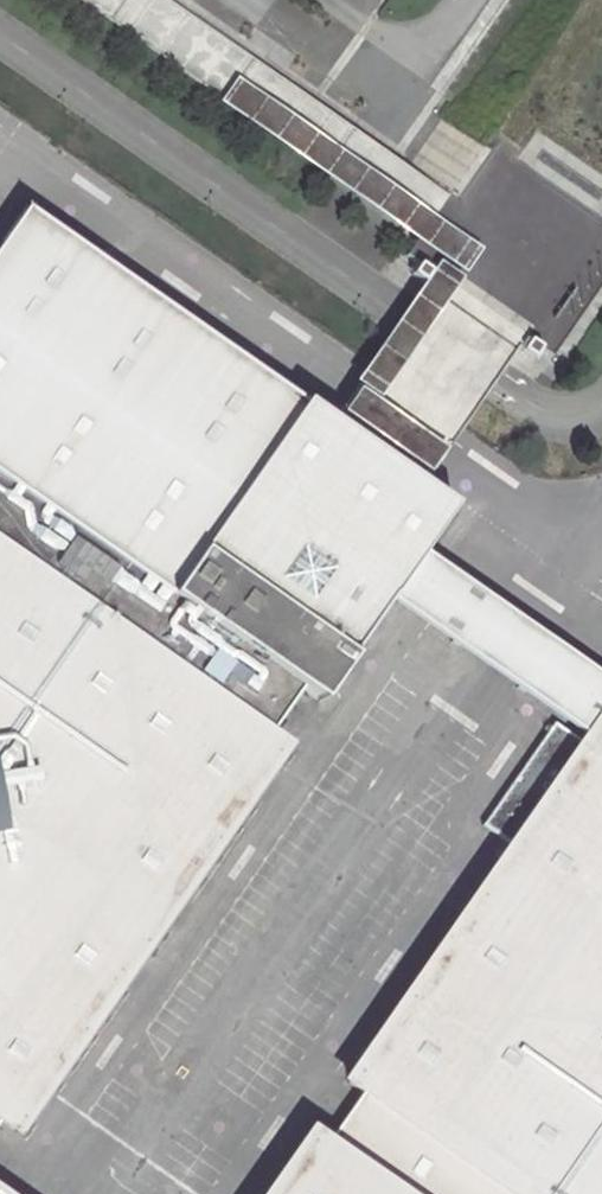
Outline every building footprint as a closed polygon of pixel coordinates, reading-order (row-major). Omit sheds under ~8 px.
[(422,288),(514,353),(541,372),(601,284),(601,199),(498,127),(446,201),(397,271),(422,288)] [(301,686),(321,700),(350,659),(346,655),(386,597),(420,549),(450,507),(421,487),(374,456),(327,423),(23,211),(0,244),(0,480),(301,686)] [(354,385),(327,423),(374,456),(421,487),(447,449),(492,384),(514,353),(422,288),(400,320),(354,385)] [(0,480),(0,1122),(21,1135),(288,747),(269,734),(301,686),(0,480)] [(420,549),(386,597),(490,670),(586,737),(601,713),(601,678),(525,623),(420,549)] [(506,1193),(601,1193),(601,713),(586,737),(581,744),(555,726),(486,827),(510,844),(345,1082),(362,1094),(506,1193)] [(362,1094),(330,1143),(311,1130),(266,1193),(506,1193),(362,1094)]
